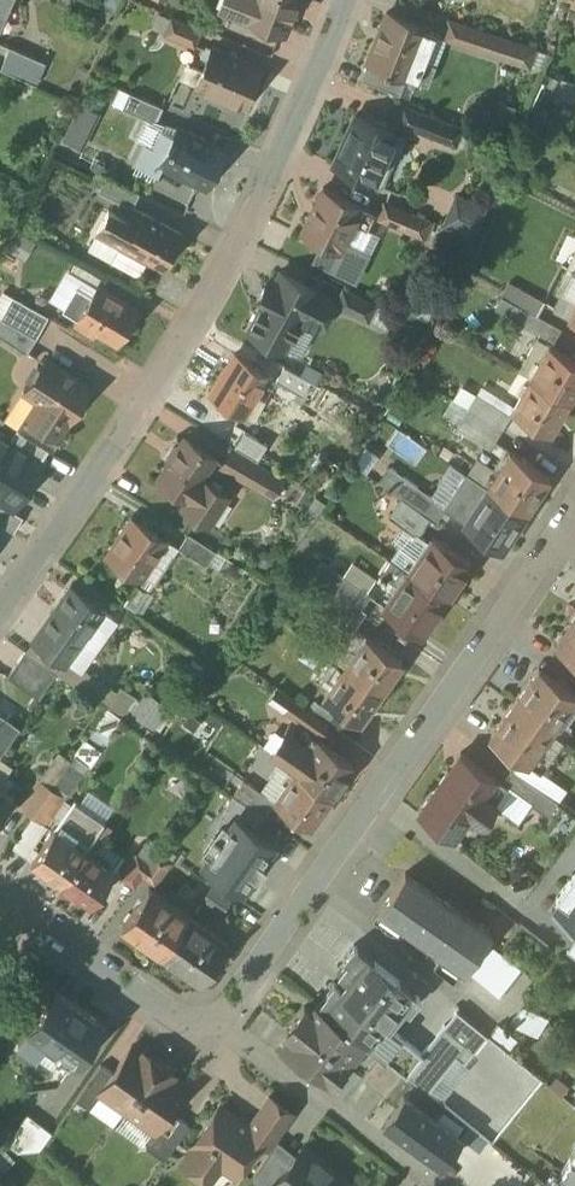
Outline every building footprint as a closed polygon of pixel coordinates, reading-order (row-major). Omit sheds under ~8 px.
[(12,0),(0,0),(0,27),(12,0)] [(218,7),(247,18),(254,0),(220,0),(218,7)] [(247,18),(247,19),(286,34),(299,0),(254,0),(247,18)] [(425,28),(387,13),(361,78),(400,93),(406,77),(428,85),(436,65),(426,61),(437,33),(425,29),(425,28)] [(201,31),(172,19),(165,34),(195,46),(201,31)] [(511,41),(449,20),(443,38),(505,59),(511,41)] [(46,63),(11,47),(10,48),(1,69),(36,86),(46,63)] [(261,68),(213,47),(203,71),(186,64),(180,79),(196,86),(196,87),(244,107),(261,68)] [(162,107),(131,94),(124,110),(155,123),(162,107)] [(81,102),(64,138),(84,147),(101,111),(81,102)] [(463,129),(404,106),(397,122),(456,145),(463,129)] [(396,132),(356,115),(334,166),(381,186),(389,167),(382,164),(396,132)] [(223,150),(178,128),(174,138),(161,131),(147,158),(160,164),(160,165),(205,187),(223,150)] [(140,194),(107,178),(100,193),(132,209),(140,194)] [(361,207),(324,188),(301,234),(324,245),(316,261),(355,280),(368,253),(350,244),(347,236),(354,222),(367,228),(374,214),(361,207)] [(485,209),(457,197),(444,226),(472,238),(485,209)] [(412,215),(385,203),(378,218),(423,238),(431,220),(413,212),(412,215)] [(135,228),(125,223),(126,221),(109,211),(97,233),(120,246),(112,261),(140,276),(148,261),(164,270),(183,235),(143,214),(143,215),(142,215),(135,228)] [(5,247),(26,258),(36,240),(15,228),(5,247)] [(554,308),(570,316),(574,306),(574,271),(572,270),(554,308)] [(332,300),(280,272),(272,287),(266,284),(266,285),(266,286),(258,300),(257,301),(263,304),(248,332),(270,343),(275,333),(290,341),(305,312),(321,321),(332,300)] [(546,303),(510,284),(502,298),(528,312),(538,317),(546,303)] [(139,310),(97,285),(90,297),(78,317),(74,323),(94,335),(97,331),(118,344),(139,310)] [(90,297),(77,289),(65,309),(78,317),(90,297)] [(376,306),(343,290),(336,306),(368,322),(376,306)] [(49,317),(13,297),(1,319),(37,338),(49,317)] [(538,317),(528,312),(521,325),(555,343),(562,330),(538,317)] [(1,319),(0,321),(0,337),(27,354),(37,338),(1,319)] [(550,347),(531,379),(568,401),(574,389),(574,361),(550,347)] [(269,374),(236,354),(211,395),(244,415),(269,374)] [(91,387),(47,359),(25,393),(41,404),(68,421),(69,422),(91,387)] [(310,382),(287,369),(280,382),(303,394),(310,382)] [(568,401),(531,379),(512,411),(550,433),(568,401)] [(511,417),(478,397),(470,410),(503,430),(511,417)] [(68,421),(41,404),(23,433),(49,449),(50,449),(68,421)] [(503,430),(470,410),(457,430),(490,450),(503,430)] [(23,433),(8,424),(1,434),(41,461),(49,449),(23,433)] [(0,433),(0,483),(18,496),(42,462),(41,461),(1,434),(0,433)] [(216,459),(185,439),(158,479),(188,499),(189,500),(202,480),(216,459)] [(284,478),(233,449),(223,466),(273,496),(284,478)] [(550,478),(512,453),(487,489),(526,514),(550,478)] [(487,489),(466,475),(445,507),(443,510),(444,511),(464,524),(502,550),(526,514),(487,489)] [(228,497),(202,480),(189,500),(188,499),(183,506),(209,524),(228,497)] [(445,507),(408,481),(397,497),(430,520),(434,523),(444,511),(443,510),(445,507)] [(430,520),(402,501),(389,519),(417,539),(430,520)] [(325,516),(317,527),(345,549),(354,538),(325,516)] [(167,540),(133,517),(106,557),(140,580),(167,540)] [(470,565),(432,538),(408,573),(446,600),(470,565)] [(372,596),(338,573),(328,587),(362,610),(372,596)] [(446,600),(408,573),(383,609),(422,635),(446,600)] [(362,610),(328,587),(320,599),(358,626),(367,613),(362,610)] [(103,610),(72,588),(46,625),(45,624),(35,642),(66,664),(78,647),(77,647),(103,610)] [(555,646),(574,660),(574,617),(555,646)] [(402,662),(367,637),(345,668),(381,692),(402,662)] [(58,675),(26,652),(8,677),(40,699),(58,675)] [(381,692),(345,668),(324,698),(359,723),(381,692)] [(118,693),(83,669),(72,684),(107,708),(118,693)] [(540,670),(515,704),(552,731),(574,700),(574,695),(540,670)] [(151,691),(134,711),(157,731),(174,710),(151,691)] [(307,711),(293,701),(285,712),(300,722),(307,711)] [(552,731),(515,704),(490,739),(527,766),(552,731)] [(18,729),(0,716),(0,756),(18,729)] [(353,765),(317,741),(313,746),(288,729),(271,754),(296,771),(332,796),(353,765)] [(496,779),(461,754),(460,756),(461,756),(450,773),(449,772),(435,791),(469,816),(470,814),(468,813),(480,796),(483,797),(483,796),(496,779)] [(75,757),(53,789),(65,797),(66,798),(88,766),(75,757)] [(527,781),(509,769),(500,782),(499,783),(532,805),(541,791),(527,781)] [(567,791),(536,769),(527,781),(541,791),(559,803),(567,791)] [(332,796),(296,771),(275,801),(275,802),(276,803),(310,827),(332,796)] [(532,805),(499,783),(500,782),(496,779),(483,796),(495,805),(495,806),(519,823),(532,805)] [(40,780),(20,807),(33,816),(53,789),(40,780)] [(275,801),(244,781),(234,796),(265,818),(276,803),(275,802),(275,801)] [(0,787),(0,816),(14,796),(0,787)] [(53,789),(33,816),(46,825),(52,817),(59,822),(72,805),(64,799),(65,797),(53,789)] [(469,816),(435,791),(419,814),(453,838),(469,816)] [(559,803),(541,791),(532,805),(549,817),(559,803)] [(480,796),(468,813),(470,814),(469,816),(481,824),(495,806),(495,805),(483,796),(483,797),(480,796)] [(105,821),(75,801),(59,822),(55,829),(85,850),(105,821)] [(204,862),(242,889),(274,845),(235,817),(204,862)] [(85,850),(55,829),(32,862),(62,883),(85,850)] [(85,850),(62,883),(92,904),(115,871),(85,850)] [(171,863),(157,854),(149,865),(151,866),(143,877),(156,885),(171,863)] [(137,856),(121,878),(135,888),(143,877),(151,866),(149,865),(137,856)] [(493,934),(406,874),(379,912),(381,913),(401,927),(401,928),(444,957),(465,971),(465,972),(466,973),(468,970),(487,942),(493,934)] [(572,886),(553,913),(574,929),(574,889),(572,886)] [(149,889),(123,927),(163,954),(189,917),(149,889)] [(242,909),(218,892),(210,904),(233,921),(242,909)] [(228,945),(189,917),(163,954),(202,982),(228,945)] [(500,952),(487,942),(468,970),(500,996),(522,969),(500,952)] [(416,996),(358,950),(338,975),(341,977),(318,1005),(368,1045),(381,1055),(404,1074),(428,1093),(452,1064),(451,1064),(444,1073),(422,1055),(390,1029),(416,996)] [(105,1025),(56,990),(28,1031),(29,1031),(19,1046),(37,1058),(47,1044),(58,1052),(55,1057),(70,1067),(73,1063),(77,1066),(105,1025)] [(538,1037),(549,1018),(525,1003),(514,1022),(538,1037)] [(368,1045),(318,1005),(311,1013),(305,1008),(285,1032),(292,1037),(283,1048),(310,1069),(312,1066),(332,1082),(348,1063),(368,1045)] [(458,1011),(422,1055),(444,1073),(451,1064),(452,1064),(457,1058),(465,1064),(488,1035),(458,1011)] [(113,1073),(100,1092),(101,1093),(126,1110),(159,1063),(152,1058),(151,1061),(132,1048),(113,1073)] [(404,1074),(381,1055),(363,1078),(386,1097),(404,1074)] [(159,1063),(126,1110),(154,1130),(156,1132),(170,1112),(187,1087),(166,1071),(167,1069),(159,1063)] [(102,1065),(77,1101),(86,1107),(93,1106),(101,1093),(100,1092),(113,1073),(102,1065)] [(385,1127),(453,1167),(473,1134),(405,1093),(385,1127)] [(270,1099),(250,1127),(264,1137),(259,1144),(270,1152),(272,1150),(295,1117),(270,1099)] [(250,1127),(221,1107),(182,1162),(203,1176),(209,1167),(221,1165),(236,1176),(259,1144),(264,1137),(250,1127)] [(170,1112),(156,1132),(154,1130),(146,1142),(147,1149),(165,1162),(190,1126),(170,1112)] [(53,1134),(27,1115),(6,1144),(18,1153),(40,1151),(53,1134)] [(492,1146),(481,1136),(464,1155),(475,1165),(492,1146)] [(304,1149),(291,1165),(278,1181),(275,1185),(348,1185),(349,1185),(304,1149)] [(272,1150),(270,1152),(250,1182),(255,1185),(275,1185),(278,1181),(291,1165),(272,1150)] [(552,1185),(574,1185),(574,1155),(552,1185)] [(511,1161),(495,1182),(500,1185),(532,1185),(537,1181),(511,1161)]
